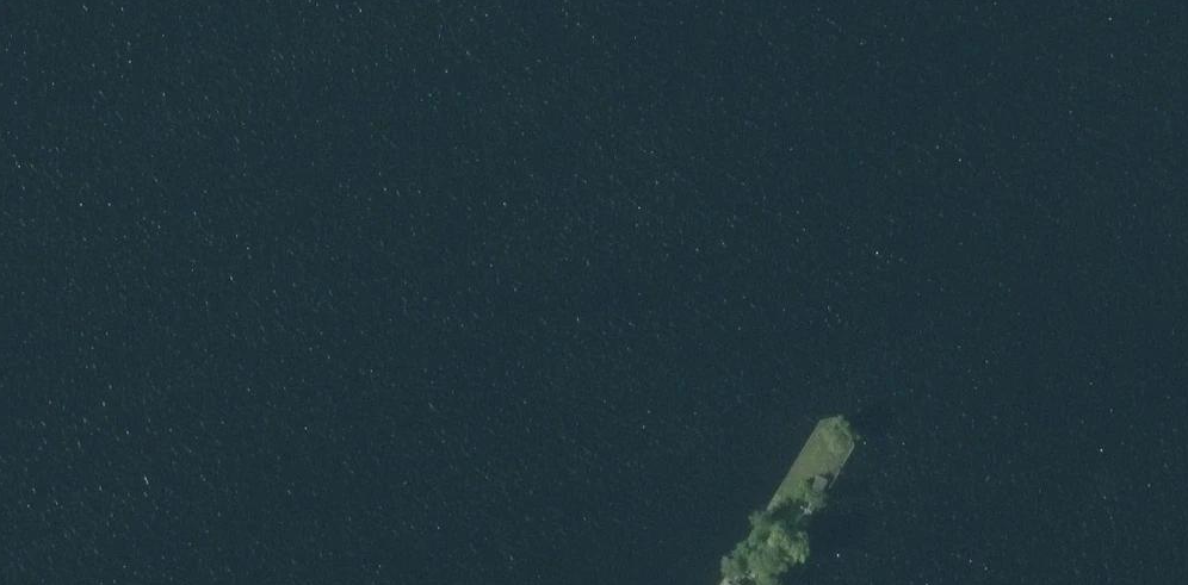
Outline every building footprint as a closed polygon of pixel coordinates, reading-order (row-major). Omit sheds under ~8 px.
[(815,474),(808,486),(818,492),(826,480),(815,474)]
